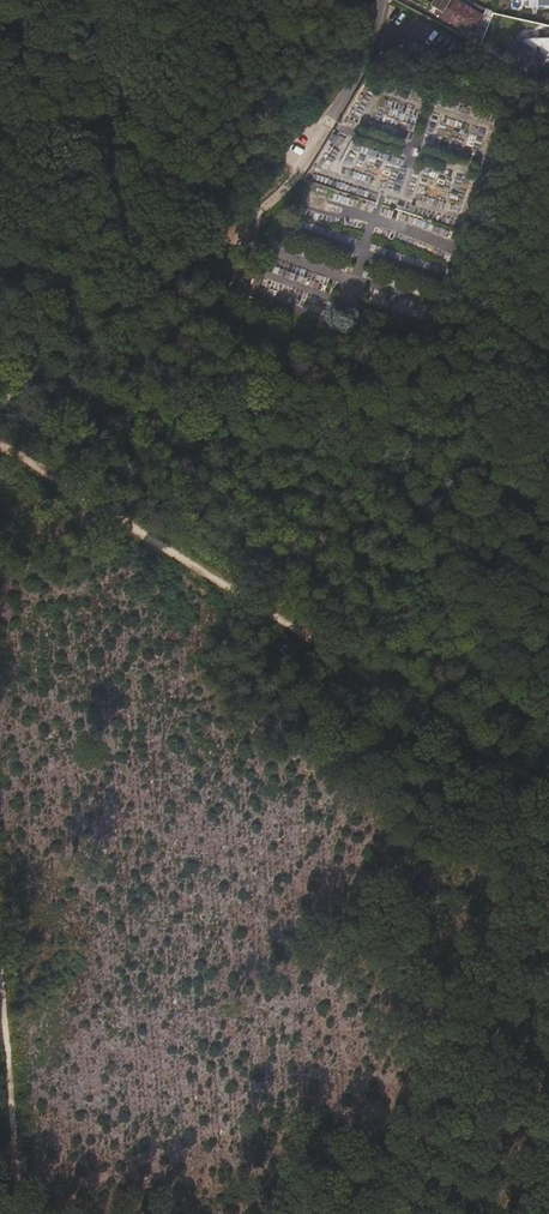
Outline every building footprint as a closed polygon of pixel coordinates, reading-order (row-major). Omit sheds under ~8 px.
[(430,7),(441,13),(439,16),(469,34),(468,40),(480,47),(493,13),(487,10),(484,17),(473,34),(472,34),(482,17),(452,0),(434,0),(430,7)] [(520,42),(515,39),(503,60),(534,79),(546,57),(520,42)] [(520,42),(546,57),(548,57),(548,42),(520,42)]
